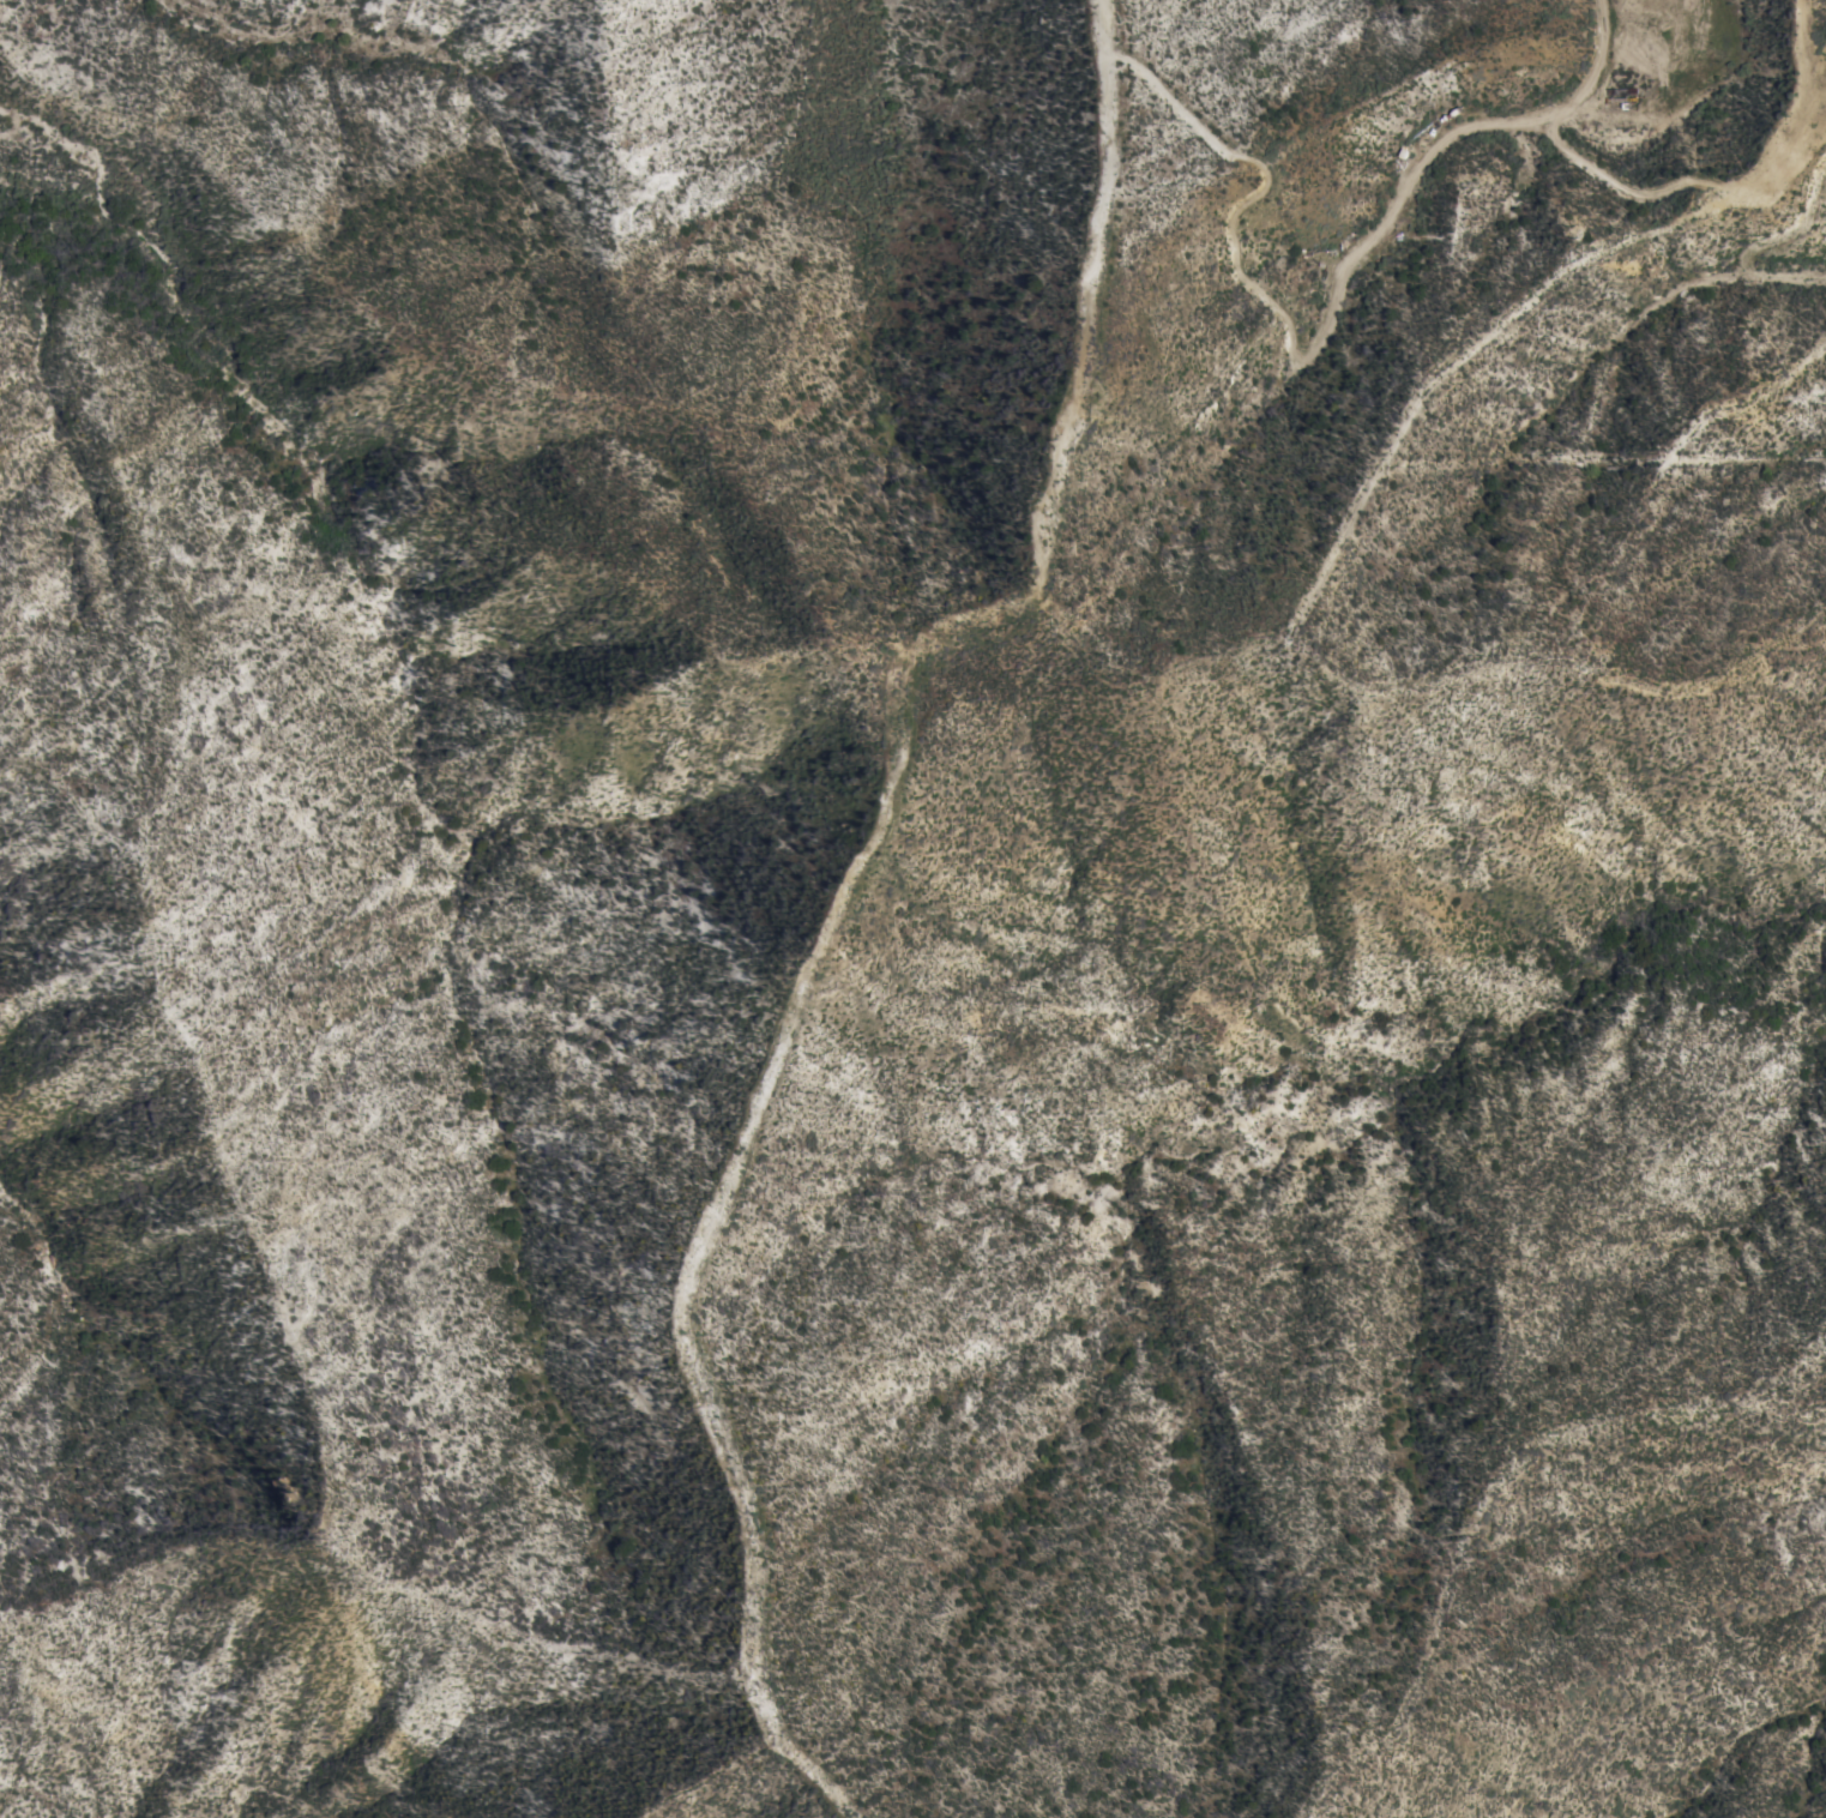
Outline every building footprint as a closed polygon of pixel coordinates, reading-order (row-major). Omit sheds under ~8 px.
[(1632,67),(1616,65),(1617,52),(1629,53),(1629,49),(1634,50),(1632,67)]
